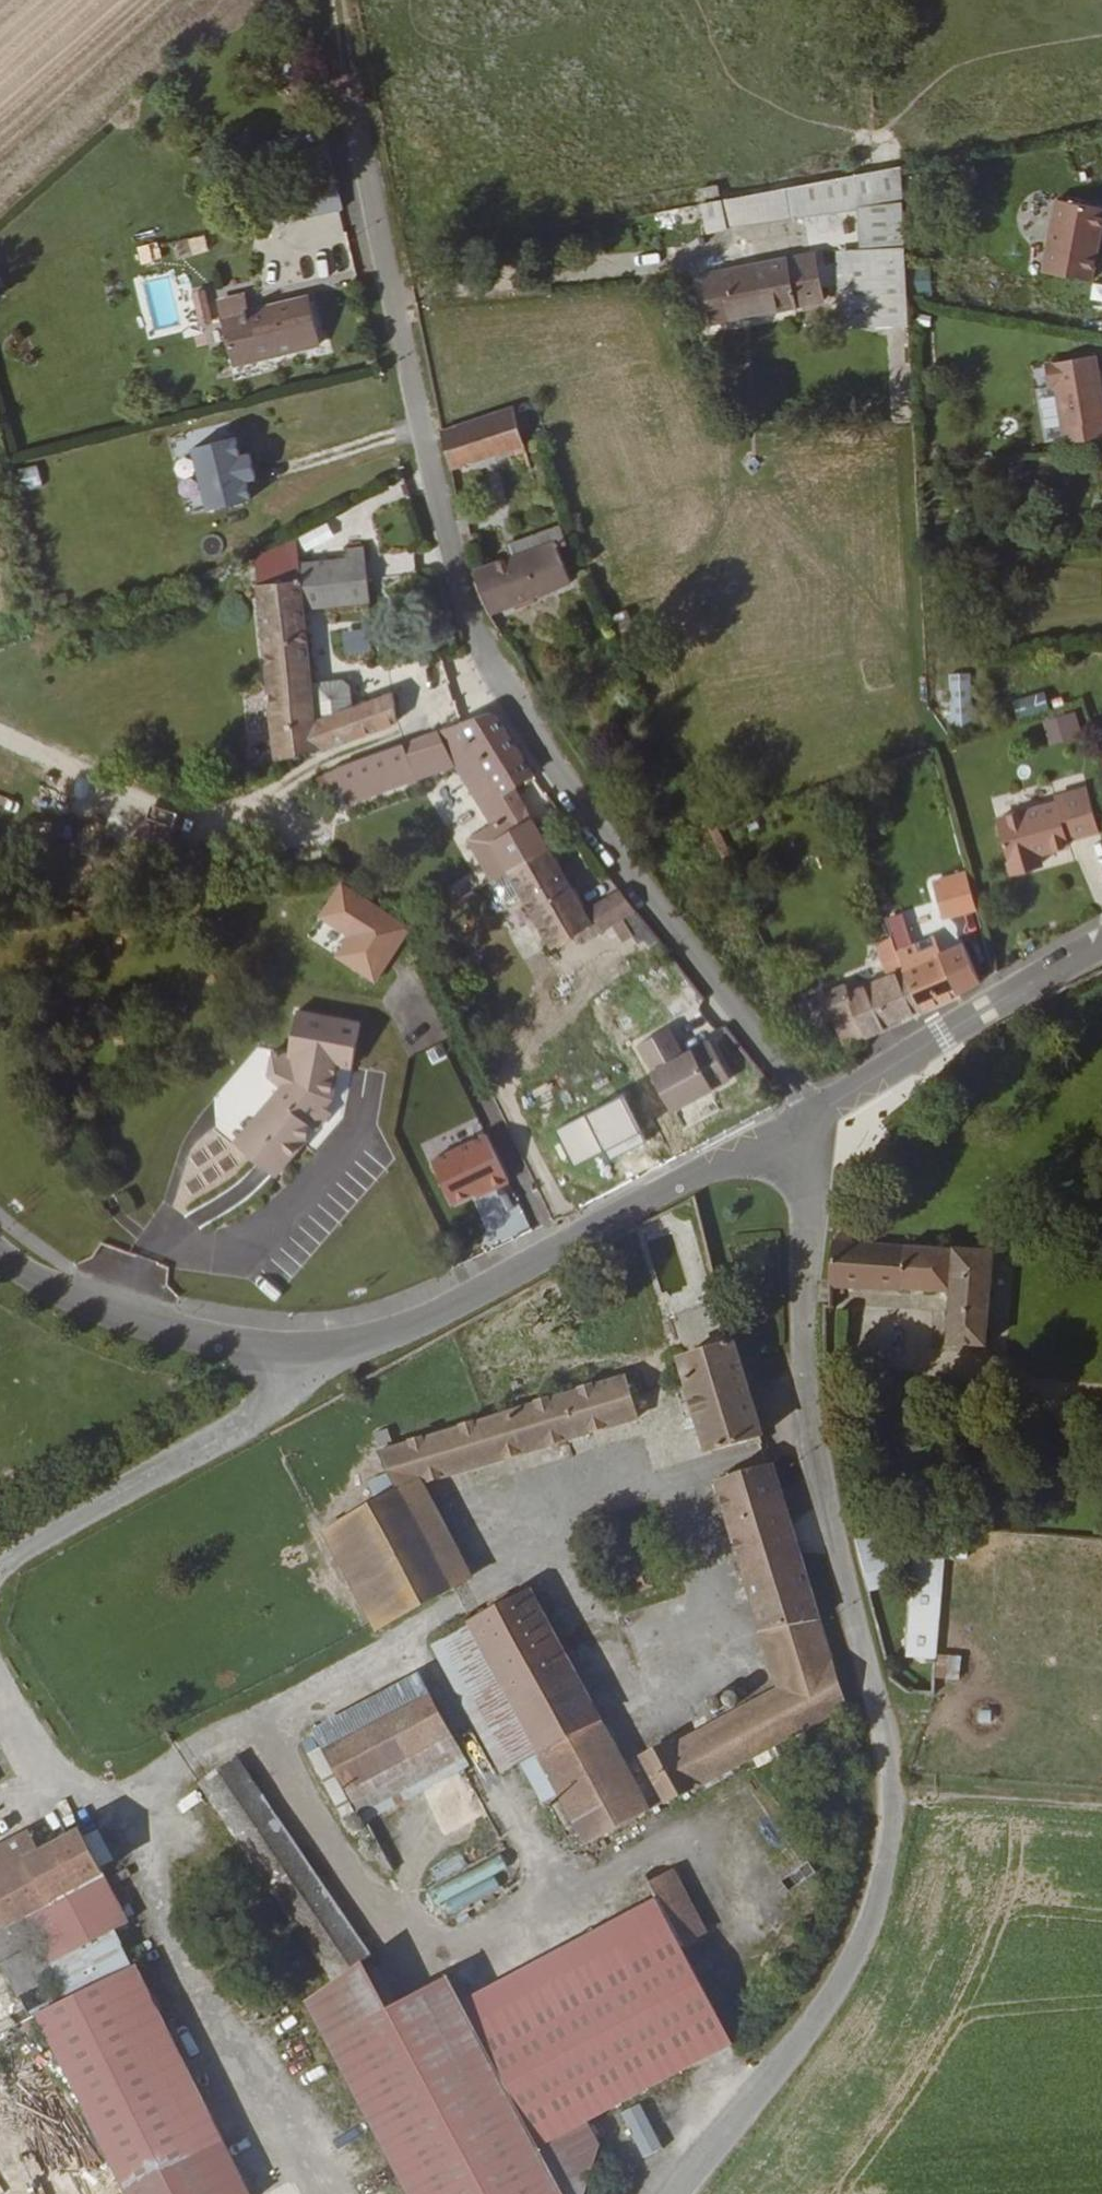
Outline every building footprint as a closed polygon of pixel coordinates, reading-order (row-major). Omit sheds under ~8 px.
[(332,189),(325,157),(286,163),(292,197),(332,189)] [(806,191),(810,215),(874,205),(880,246),(892,329),(920,327),(919,308),(911,174),(910,161),(804,180),(806,191)] [(338,223),(332,189),(292,197),(298,231),(338,223)] [(1062,201),(1054,275),(1101,280),(1101,246),(1101,206),(1062,201)] [(156,241),(136,246),(140,264),(160,258),(156,241)] [(892,329),(880,246),(843,253),(845,265),(850,295),(856,332),(892,329)] [(820,270),(817,257),(710,274),(718,324),(824,306),(824,299),(850,295),(845,265),(820,270)] [(258,325),(254,309),(229,312),(243,377),(323,362),(314,314),(258,325)] [(1060,354),(1062,377),(1069,377),(1077,435),(1101,432),(1101,349),(1060,354)] [(538,440),(524,398),(454,419),(461,457),(522,437),(525,444),(538,440)] [(189,446),(201,514),(255,504),(246,453),(238,454),(235,438),(189,446)] [(23,493),(43,487),(37,464),(16,470),(23,493)] [(381,563),(374,506),(359,510),(360,521),(313,530),(314,548),(276,556),(292,755),(335,747),(319,577),(381,563)] [(580,569),(564,520),(550,525),(550,534),(497,554),(492,546),(480,549),(482,558),(504,601),(580,569)] [(637,642),(627,609),(609,615),(619,647),(637,642)] [(357,651),(361,636),(341,631),(337,645),(357,651)] [(411,712),(404,683),(348,701),(353,731),(411,712)] [(1017,721),(1049,712),(1043,691),(1011,701),(1017,721)] [(524,871),(561,852),(520,780),(546,767),(500,705),(453,722),(502,821),(503,828),(524,871)] [(1077,712),(1055,717),(1060,739),(1082,734),(1077,712)] [(432,776),(417,734),(351,757),(370,798),(432,776)] [(1100,824),(1088,777),(1057,787),(1059,792),(1000,809),(1016,865),(1044,857),(1041,846),(1075,837),(1074,832),(1100,824)] [(561,852),(524,871),(559,940),(641,896),(626,875),(586,896),(561,852)] [(984,887),(976,857),(960,861),(963,892),(984,887)] [(641,896),(559,940),(569,965),(610,943),(657,918),(641,896)] [(671,936),(657,918),(610,943),(621,963),(671,936)] [(974,938),(970,940),(974,976),(985,970),(974,938)] [(970,940),(956,947),(968,980),(974,976),(970,940)] [(956,947),(916,966),(925,1000),(954,988),(968,980),(956,947)] [(841,1036),(925,1000),(916,966),(906,956),(879,970),(886,991),(844,1010),(848,1019),(836,1024),(841,1036)] [(848,1019),(844,1010),(886,991),(879,970),(837,991),(828,969),(797,982),(817,1023),(832,1016),(836,1024),(848,1019)] [(331,1095),(339,1062),(354,1065),(362,1024),(296,1012),(285,1054),(270,1052),(264,1076),(275,1086),(229,1142),(271,1175),(303,1137),(305,1121),(321,1102),(324,1105),(331,1095)] [(832,1016),(817,1023),(826,1042),(841,1036),(836,1024),(832,1016)] [(725,1083),(709,1043),(678,1055),(669,1030),(640,1041),(665,1106),(725,1083)] [(244,1092),(239,1097),(227,1086),(213,1100),(233,1120),(253,1101),(244,1092)] [(333,1113),(324,1105),(321,1102),(305,1121),(317,1132),(333,1113)] [(896,1144),(893,1142),(884,1153),(893,1160),(902,1148),(896,1144)] [(952,1238),(928,1237),(928,1244),(844,1239),(840,1283),(939,1286),(939,1338),(994,1339),(997,1247),(952,1245),(952,1238)] [(768,1440),(738,1343),(678,1362),(708,1458),(768,1440)] [(649,1411),(636,1369),(380,1449),(404,1489),(430,1481),(649,1411)] [(850,1710),(775,1466),(712,1483),(777,1689),(673,1745),(671,1742),(640,1759),(667,1808),(850,1710)] [(475,1562),(430,1481),(404,1489),(339,1526),(384,1612),(475,1562)] [(852,1534),(867,1591),(887,1586),(872,1528),(852,1534)] [(909,1552),(904,1657),(937,1659),(942,1554),(909,1552)] [(655,1802),(536,1590),(499,1610),(478,1621),(480,1626),(547,1751),(592,1835),(655,1802)] [(547,1751),(480,1626),(442,1647),(511,1770),(547,1751)] [(934,1655),(934,1679),(959,1680),(959,1655),(934,1655)] [(472,1768),(421,1675),(315,1733),(366,1826),(472,1768)] [(377,1953),(247,1754),(213,1773),(345,1974),(369,1958),(377,1953)] [(37,1928),(116,1879),(120,1877),(117,1872),(126,1867),(107,1837),(97,1843),(90,1832),(52,1855),(39,1835),(0,1858),(0,1896),(21,1928),(33,1921),(37,1928)] [(450,1914),(495,1887),(489,1876),(506,1866),(499,1854),(437,1891),(450,1914)] [(720,1916),(680,1856),(658,1872),(683,1911),(697,1931),(720,1916)] [(48,1946),(70,1981),(86,2011),(99,2004),(155,1973),(135,1938),(148,1930),(116,1879),(37,1928),(48,1946)] [(604,2193),(609,2193),(626,2128),(613,2103),(759,2024),(697,1931),(683,1911),(491,2014),(604,2193)] [(3,1965),(8,1972),(48,1946),(37,1928),(33,1921),(21,1928),(0,1942),(0,1959),(3,1965)] [(346,2041),(400,2006),(369,1958),(345,1974),(316,1994),(346,2041)] [(491,2014),(461,1967),(400,2006),(346,2041),(399,2125),(418,2151),(445,2193),(604,2193),(491,2014)] [(154,2186),(247,2131),(194,2036),(158,1971),(155,1973),(99,2004),(86,2011),(63,2024),(154,2186)] [(154,2186),(159,2193),(283,2193),(247,2131),(154,2186)] [(29,2185),(21,2161),(7,2166),(9,2173),(0,2176),(0,2193),(5,2193),(29,2185)]
